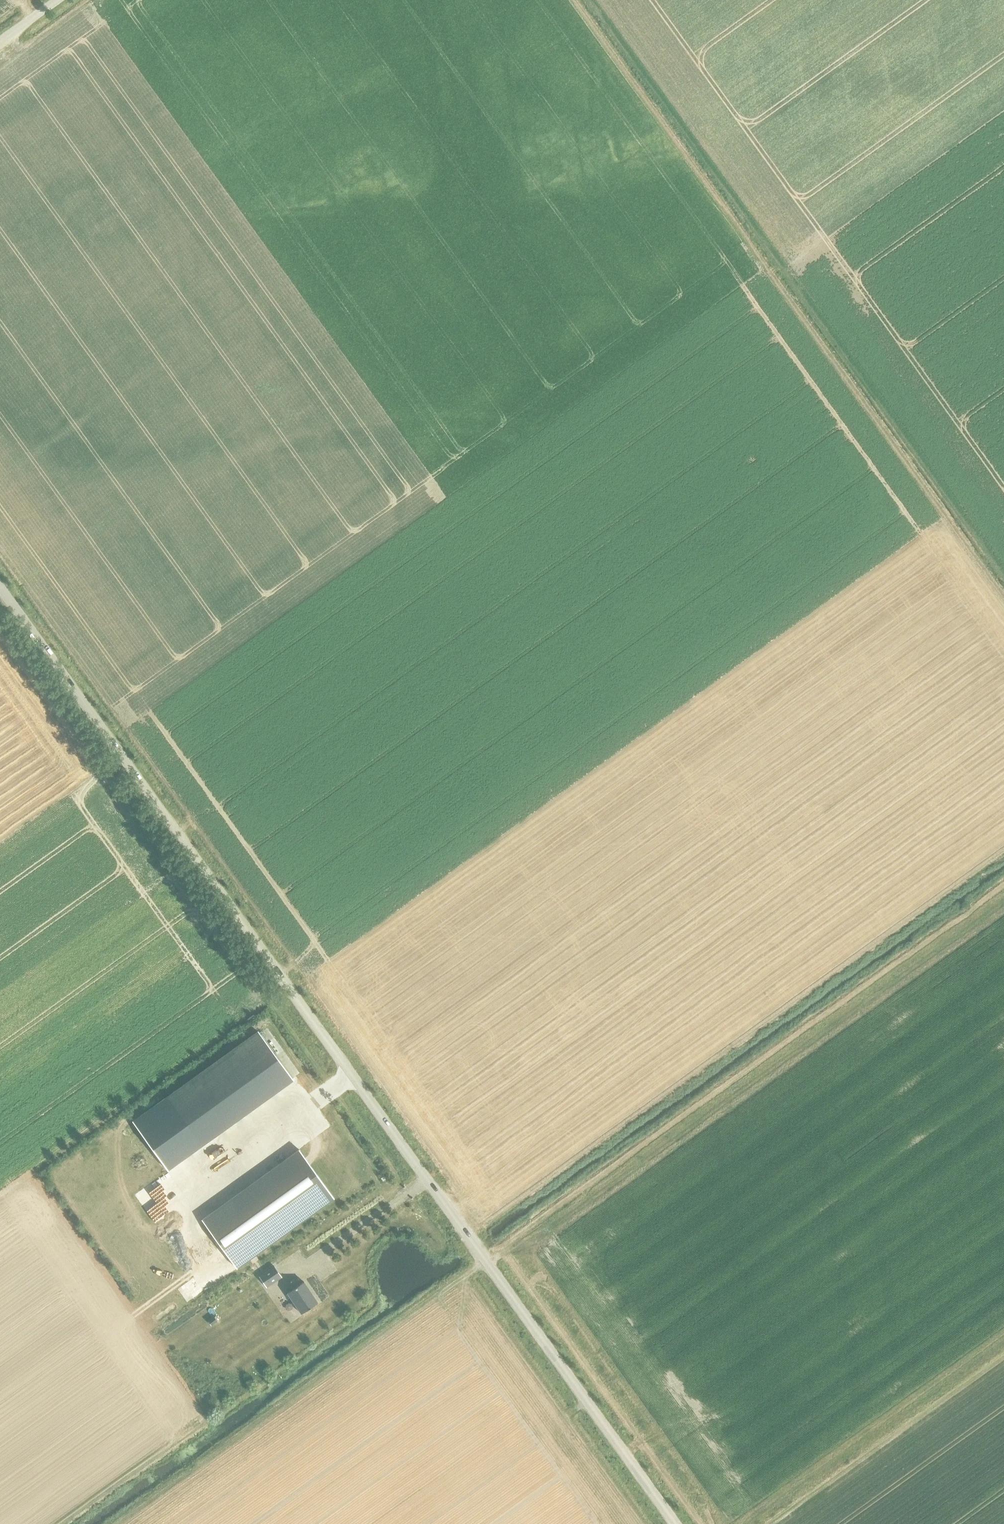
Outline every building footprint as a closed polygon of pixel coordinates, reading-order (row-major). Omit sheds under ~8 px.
[(167,1099),(134,1122),(167,1168),(200,1145),(292,1079),(258,1032),(167,1099)] [(299,1149),(202,1220),(237,1268),(334,1198),(299,1149)] [(275,1266),(259,1277),(266,1287),(282,1277),(275,1266)] [(295,1278),(286,1284),(291,1290),(287,1293),(301,1314),(309,1309),(311,1308),(310,1307),(318,1302),(304,1282),(300,1285),(295,1278)]
